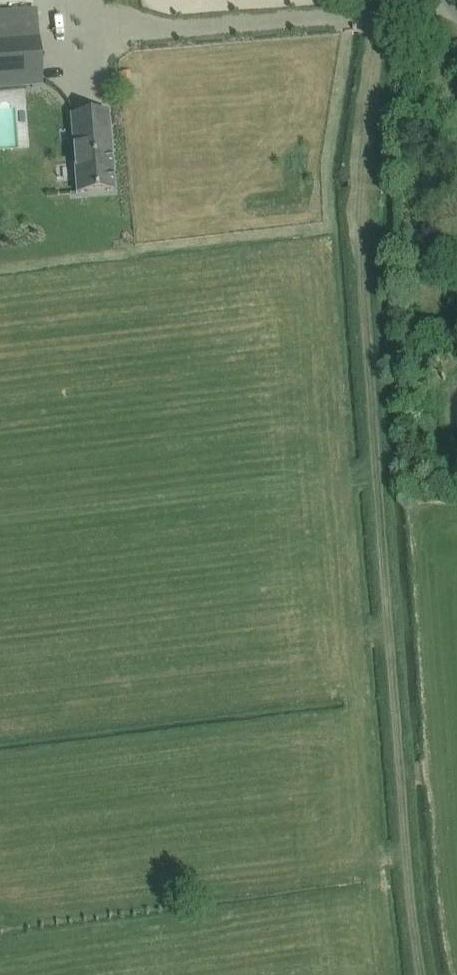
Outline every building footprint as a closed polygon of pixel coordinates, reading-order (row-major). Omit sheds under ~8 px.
[(36,37),(34,9),(0,12),(0,40),(36,37)] [(0,40),(0,86),(39,83),(36,37),(0,40)] [(76,193),(113,190),(108,113),(71,116),(76,193)]
